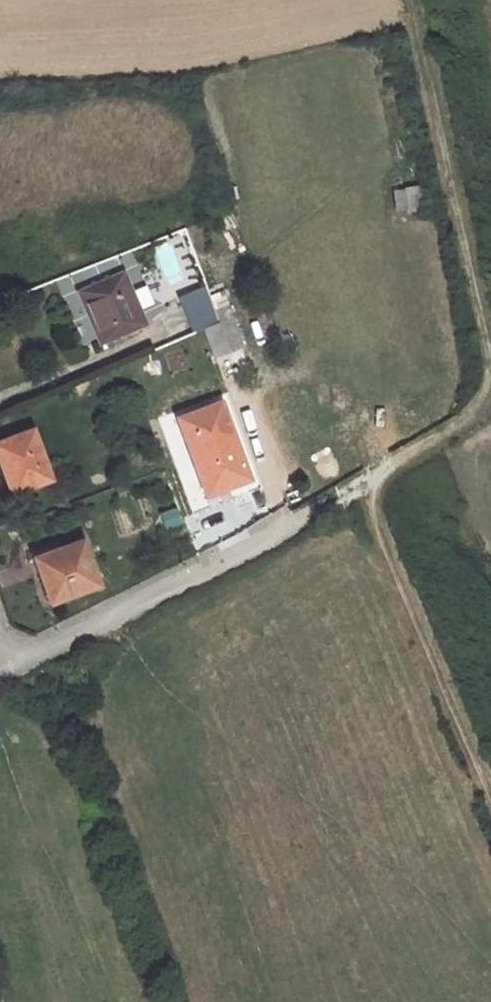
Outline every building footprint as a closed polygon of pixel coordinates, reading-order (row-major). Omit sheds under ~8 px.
[(413,186),(391,190),(393,208),(416,205),(413,186)] [(124,268),(78,286),(98,340),(144,323),(124,268)] [(206,335),(219,330),(204,292),(180,301),(195,339),(206,335)] [(215,357),(229,352),(221,329),(219,330),(206,335),(215,357)] [(220,404),(177,419),(202,494),(245,479),(220,404)] [(0,442),(0,469),(9,494),(48,480),(30,431),(0,442)] [(80,541),(32,558),(48,602),(96,584),(80,541)]
